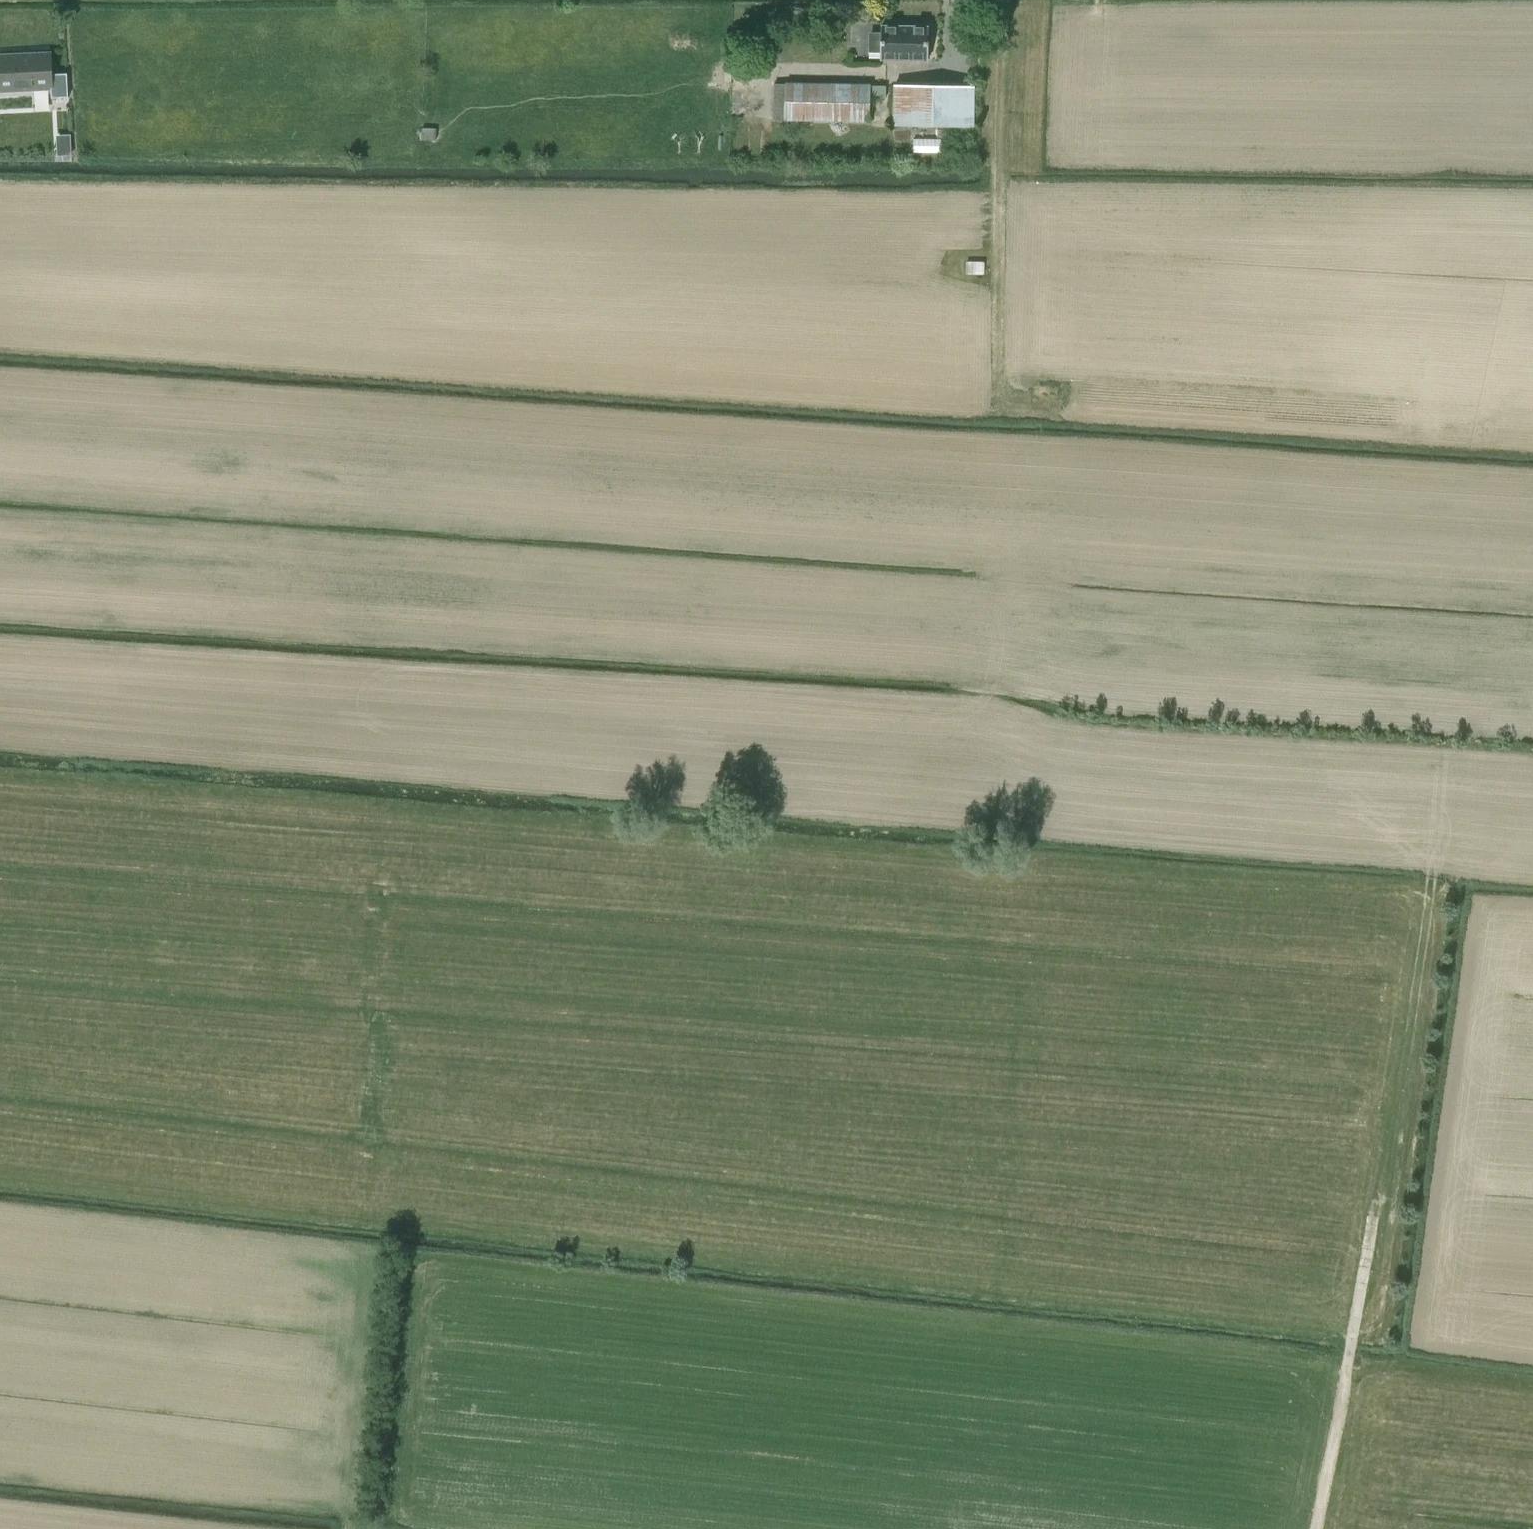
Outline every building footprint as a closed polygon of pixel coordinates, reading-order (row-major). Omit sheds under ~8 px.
[(879,28),(878,35),(869,35),(868,52),(878,52),(878,60),(926,60),(927,28),(879,28)] [(51,89),(50,55),(0,57),(0,92),(51,89)] [(868,100),(883,100),(884,88),(772,86),(771,122),(867,124),(868,100)] [(972,129),(972,89),(892,88),(891,128),(972,129)] [(941,141),(913,141),(913,155),(940,155),(941,141)] [(966,274),(984,274),(984,262),(966,262),(966,274)]
